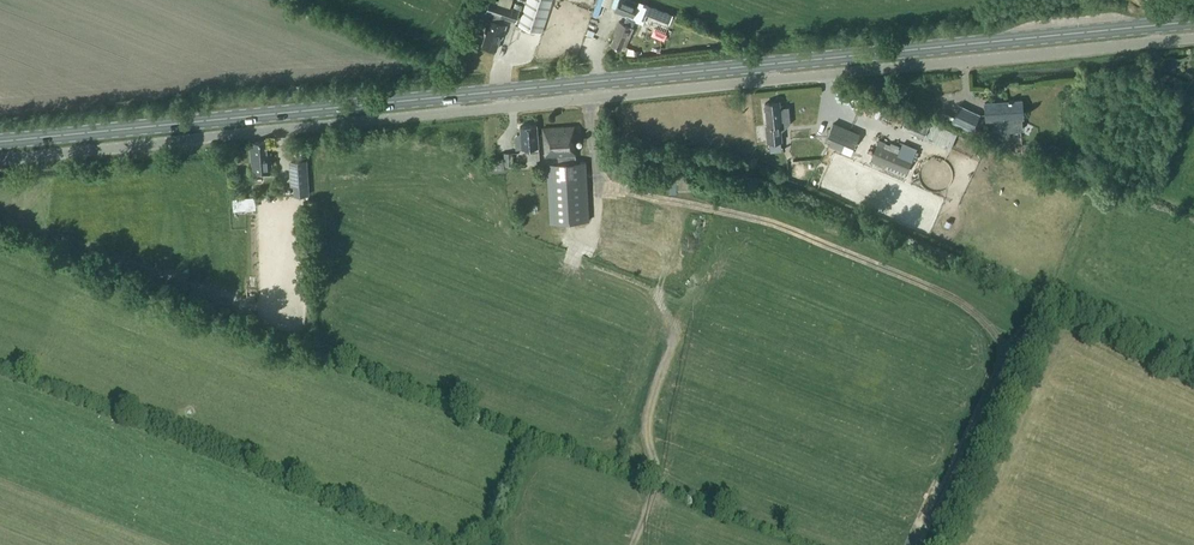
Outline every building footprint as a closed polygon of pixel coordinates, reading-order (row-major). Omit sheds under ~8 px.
[(477,8),(487,12),(491,1),(488,0),(480,0),(477,8)] [(552,0),(526,0),(518,24),(542,32),(552,0)] [(614,12),(632,18),(638,2),(631,0),(618,0),(614,12)] [(632,19),(642,24),(646,14),(669,23),(673,13),(639,0),(632,19)] [(517,22),(523,4),(516,2),(514,9),(491,1),(487,12),(494,14),(493,20),(490,19),(486,31),(488,32),(484,44),(496,48),(500,36),(502,36),(506,24),(503,23),(505,18),(517,22)] [(634,27),(632,26),(634,22),(625,19),(624,23),(619,21),(614,32),(616,32),(611,44),(621,48),(623,44),(626,45),(634,27)] [(864,97),(859,108),(866,110),(869,105),(868,109),(874,111),(877,102),(864,97)] [(986,120),(1010,118),(1011,131),(1021,130),(1023,125),(1022,117),(1023,117),(1022,99),(1011,100),(1011,99),(1009,100),(1009,102),(996,103),(996,102),(985,102),(986,120)] [(765,110),(766,110),(768,124),(766,124),(769,141),(783,139),(781,127),(780,127),(779,124),(790,122),(788,107),(780,108),(779,101),(765,102),(766,104),(764,104),(765,110)] [(972,130),(979,114),(959,105),(952,121),(972,130)] [(930,123),(907,113),(901,127),(924,137),(930,123)] [(827,137),(850,147),(854,148),(860,133),(833,122),(827,137)] [(529,160),(540,159),(537,125),(520,127),(521,133),(517,133),(515,136),(517,149),(528,148),(529,160)] [(576,162),(575,144),(576,144),(575,126),(543,128),(546,157),(558,156),(559,163),(547,163),(550,223),(590,221),(586,161),(576,162)] [(907,173),(915,154),(879,139),(871,158),(907,173)] [(254,141),(254,145),(250,146),(252,174),(272,173),(271,152),(267,153),(266,140),(254,141)] [(505,165),(513,164),(513,152),(505,152),(505,165)] [(309,184),(308,159),(289,160),(291,186),(309,184)] [(612,176),(631,180),(634,170),(625,168),(626,165),(615,162),(612,176)] [(670,188),(691,189),(691,171),(678,171),(677,177),(670,177),(670,188)] [(243,197),(233,197),(234,210),(244,209),(243,197)]
